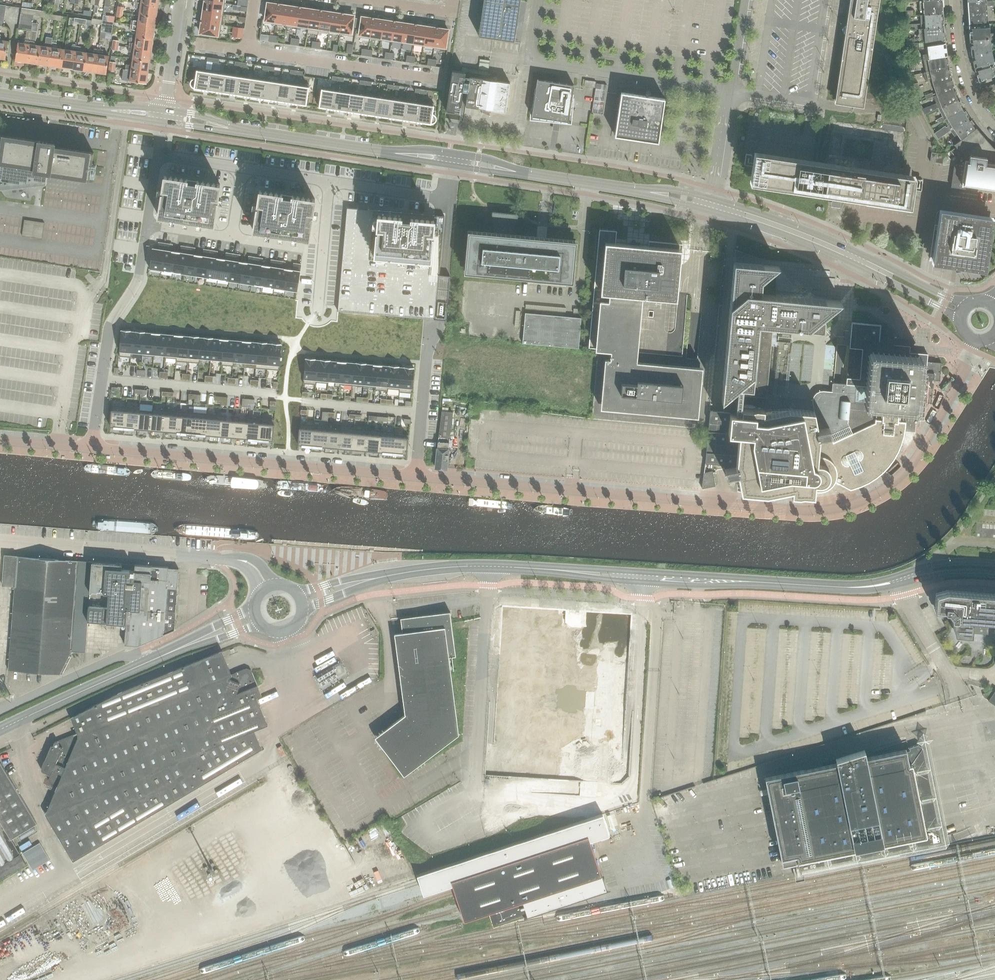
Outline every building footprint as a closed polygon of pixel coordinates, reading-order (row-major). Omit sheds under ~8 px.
[(205,1),(203,11),(223,14),(225,3),(203,0),(203,1),(205,1)] [(478,35),(514,41),(520,0),(484,0),(478,35)] [(836,102),(862,105),(878,0),(851,0),(836,102)] [(943,13),(942,0),(923,0),(919,0),(920,14),(943,13)] [(967,2),(968,14),(987,12),(987,6),(994,5),(994,0),(986,1),(986,0),(967,2)] [(134,2),(133,7),(140,8),(139,15),(156,17),(156,15),(157,15),(158,9),(157,9),(157,6),(134,2)] [(268,3),(265,23),(276,24),(279,3),(278,3),(278,4),(268,3)] [(279,3),(276,24),(286,26),(289,6),(279,4),(280,3),(279,3)] [(289,6),(286,26),(297,28),(300,6),(299,6),(299,7),(289,6)] [(300,6),(297,28),(308,29),(311,9),(301,8),(301,6),(300,6)] [(34,15),(39,16),(44,17),(44,18),(46,11),(22,8),(21,13),(34,15)] [(311,9),(308,29),(318,31),(322,9),(321,9),(321,11),(311,9)] [(322,9),(318,31),(329,32),(332,12),(322,11),(322,9)] [(46,11),(44,18),(56,20),(56,15),(48,13),(48,12),(46,11)] [(200,21),(222,25),(223,14),(203,11),(202,21),(200,21)] [(332,12),(329,32),(340,34),(343,12),(342,12),(342,14),(332,12)] [(343,12),(340,34),(351,36),(352,27),(353,18),(354,16),(343,14),(344,13),(343,12)] [(969,25),(974,25),(988,24),(987,12),(968,14),(969,25)] [(906,30),(919,29),(944,27),(943,13),(920,14),(921,24),(906,25),(906,30)] [(98,19),(93,18),(92,18),(91,23),(101,25),(102,20),(102,19),(103,15),(100,15),(100,16),(99,16),(98,19)] [(130,24),(154,28),(154,25),(155,26),(156,20),(155,19),(156,17),(139,15),(138,21),(131,20),(130,24)] [(362,17),(359,37),(370,39),(373,17),(372,17),(372,18),(362,17)] [(373,17),(370,39),(381,40),(384,20),(374,19),(374,17),(373,17)] [(107,21),(102,20),(101,25),(101,31),(112,33),(113,22),(107,21)] [(384,20),(381,40),(391,42),(395,20),(394,20),(394,22),(384,20)] [(395,20),(391,42),(402,43),(405,23),(395,22),(395,20)] [(201,22),(200,33),(220,36),(222,25),(200,21),(200,22),(201,22)] [(405,23),(402,43),(413,45),(416,23),(415,23),(415,25),(405,23)] [(416,23),(413,45),(423,47),(426,27),(416,25),(417,24),(416,23)] [(154,31),(154,28),(130,24),(129,29),(137,30),(136,37),(152,39),(153,37),(154,37),(155,31),(154,31)] [(969,25),(970,35),(970,39),(970,40),(994,38),(994,33),(989,33),(989,24),(988,24),(974,25),(969,25)] [(426,27),(423,47),(434,48),(437,27),(437,26),(436,28),(426,27)] [(437,27),(434,48),(445,50),(448,30),(438,28),(438,27),(437,27)] [(920,38),(907,39),(907,43),(929,42),(945,41),(944,27),(919,29),(920,38)] [(18,43),(16,60),(17,60),(18,61),(24,62),(24,61),(27,61),(31,31),(26,30),(24,44),(18,43)] [(31,31),(27,61),(29,62),(29,63),(35,64),(36,63),(38,63),(40,46),(34,45),(34,42),(35,42),(37,31),(31,30),(31,31)] [(52,38),(46,37),(44,47),(40,46),(38,63),(39,63),(40,64),(46,65),(46,64),(49,65),(52,42),(52,38)] [(129,42),(128,47),(151,50),(151,47),(152,48),(153,42),(152,41),(152,39),(136,37),(135,43),(129,42)] [(970,40),(972,54),(991,51),(990,43),(994,42),(994,38),(970,40)] [(58,66),(60,66),(62,49),(55,48),(56,42),(52,42),(49,65),(51,65),(51,66),(57,67),(58,66)] [(947,56),(945,43),(929,45),(929,42),(907,43),(907,50),(922,49),(923,59),(924,59),(947,56)] [(64,50),(62,67),(64,67),(64,68),(70,69),(70,68),(73,68),(77,46),(76,45),(72,45),(71,51),(64,50)] [(77,46),(73,68),(76,69),(76,70),(82,71),(83,70),(84,70),(87,53),(86,53),(80,52),(81,46),(77,46)] [(151,50),(128,47),(128,51),(134,52),(133,59),(149,61),(149,60),(150,59),(151,53),(150,53),(151,50)] [(87,53),(84,70),(86,70),(86,71),(92,72),(92,71),(95,72),(99,49),(94,48),(93,54),(87,53)] [(99,49),(95,72),(98,72),(98,73),(104,74),(105,73),(106,73),(109,56),(102,55),(103,50),(99,49)] [(975,68),(980,67),(992,63),(992,64),(994,63),(994,58),(993,59),(991,51),(972,54),(975,68)] [(947,56),(924,59),(926,72),(949,67),(948,67),(949,67),(947,56)] [(126,69),(147,72),(148,69),(149,69),(150,64),(149,63),(149,61),(133,59),(132,65),(126,64),(126,69)] [(488,72),(490,61),(480,59),(479,70),(478,74),(488,75),(488,72)] [(975,68),(979,81),(984,79),(994,75),(994,72),(994,68),(994,66),(994,63),(992,64),(992,63),(980,67),(975,68)] [(933,83),(951,77),(949,67),(926,72),(923,73),(925,81),(931,79),(933,83)] [(190,83),(190,84),(190,85),(191,85),(191,86),(192,87),(193,87),(194,88),(208,90),(211,70),(197,68),(196,78),(195,78),(194,78),(193,78),(192,79),(191,80),(191,81),(190,81),(190,82),(190,83)] [(147,75),(147,72),(126,69),(125,73),(130,74),(129,81),(146,83),(146,81),(147,81),(148,75),(147,75)] [(225,72),(222,92),(236,94),(239,74),(240,74),(240,70),(234,69),(233,73),(225,72)] [(211,70),(208,90),(222,92),(225,72),(211,70)] [(464,81),(465,72),(452,70),(446,111),(459,113),(462,91),(468,92),(465,106),(483,109),(483,111),(488,112),(488,110),(506,112),(510,83),(470,77),(469,82),(464,81)] [(239,74),(236,94),(250,96),(253,76),(254,76),(254,72),(248,71),(247,75),(240,74),(239,74)] [(253,76),(250,96),(264,98),(267,78),(254,76),(253,76)] [(951,78),(951,77),(933,83),(933,84),(934,89),(935,93),(933,94),(932,92),(925,95),(926,99),(933,96),(955,88),(951,78)] [(267,78),(264,98),(278,100),(281,80),(267,78)] [(295,82),(292,102),(306,104),(306,103),(308,103),(309,97),(307,96),(309,84),(301,83),(301,79),(295,78),(294,82),(295,82)] [(281,80),(278,100),(292,102),(295,82),(294,82),(281,80)] [(537,80),(532,116),(568,122),(574,85),(537,80)] [(318,98),(317,105),(319,105),(319,106),(333,109),(336,89),(337,89),(337,84),(331,83),(331,88),(322,86),(320,98),(318,98)] [(982,88),(982,89),(985,94),(989,92),(994,89),(994,83),(987,86),(982,88)] [(936,103),(922,109),(924,114),(938,108),(959,98),(955,88),(933,96),(936,103)] [(336,89),(333,109),(347,111),(350,91),(337,89),(336,89)] [(350,91),(347,111),(361,113),(364,93),(350,91)] [(658,142),(665,99),(621,92),(615,136),(658,142)] [(364,93),(361,113),(375,115),(378,95),(377,95),(364,93)] [(378,95),(375,115),(389,117),(391,99),(383,98),(384,94),(378,93),(377,95),(378,95)] [(391,99),(389,117),(403,119),(406,99),(391,97),(391,99)] [(942,116),(936,119),(938,123),(944,119),(964,108),(959,98),(959,99),(959,98),(938,108),(942,116)] [(406,99),(403,119),(416,121),(420,101),(406,99)] [(420,101),(416,121),(431,123),(432,123),(433,123),(434,123),(434,122),(435,122),(435,121),(436,121),(436,120),(436,119),(436,118),(436,117),(436,116),(435,115),(434,114),(433,114),(432,113),(434,103),(420,101)] [(934,132),(934,133),(938,139),(950,130),(969,118),(964,109),(944,119),(947,125),(945,126),(945,125),(934,132)] [(969,118),(950,130),(955,137),(950,141),(952,144),(953,144),(976,127),(970,118),(969,118)] [(953,144),(955,147),(950,151),(957,159),(955,161),(951,187),(965,189),(965,185),(994,189),(994,164),(985,163),(985,158),(994,160),(994,149),(993,147),(988,142),(983,136),(976,127),(953,144)] [(0,175),(0,190),(40,185),(44,185),(46,173),(90,179),(94,153),(54,147),(55,143),(50,143),(0,135),(0,162),(2,163),(0,175)] [(752,165),(750,183),(773,186),(809,192),(829,194),(833,195),(842,196),(847,197),(909,206),(910,207),(915,178),(915,176),(903,174),(899,173),(827,163),(818,161),(758,152),(754,152),(754,155),(753,163),(752,165)] [(944,154),(936,153),(931,152),(930,161),(942,163),(944,154)] [(164,176),(158,216),(214,224),(220,185),(192,180),(164,176)] [(287,195),(259,191),(253,230),(309,239),(315,199),(287,195)] [(347,207),(337,311),(339,311),(372,314),(424,319),(439,320),(446,321),(450,276),(445,276),(439,275),(445,216),(439,216),(364,209),(347,207)] [(934,261),(934,262),(953,264),(959,265),(959,267),(958,272),(959,272),(960,272),(961,271),(962,271),(963,271),(964,271),(965,271),(965,268),(965,266),(984,269),(985,264),(985,262),(988,240),(991,218),(941,211),(938,233),(934,261)] [(576,241),(511,235),(518,216),(518,215),(517,214),(493,212),(492,212),(492,213),(492,214),(495,233),(468,231),(465,272),(573,282),(576,241)] [(24,220),(22,236),(42,239),(44,223),(24,220)] [(594,288),(589,348),(596,348),(596,350),(611,351),(610,359),(605,359),(601,408),(698,417),(702,368),(636,362),(637,352),(642,296),(676,299),(681,248),(649,246),(640,245),(640,246),(630,245),(630,244),(616,243),(617,231),(599,229),(595,279),(594,288)] [(153,248),(149,268),(161,270),(165,243),(159,242),(158,249),(153,248)] [(165,243),(161,270),(172,272),(176,252),(171,251),(172,244),(165,243)] [(176,252),(172,272),(184,274),(188,247),(181,246),(180,252),(176,252)] [(188,247),(184,274),(195,276),(198,255),(194,254),(195,248),(188,247)] [(198,255),(195,276),(206,277),(210,250),(204,249),(203,256),(198,255)] [(761,259),(735,249),(734,257),(761,259)] [(210,250),(206,277),(218,279),(221,259),(216,258),(217,251),(210,250)] [(221,259),(218,279),(229,281),(233,254),(226,253),(225,259),(221,259)] [(233,254),(229,281),(240,283),(243,262),(239,261),(240,255),(233,254)] [(243,262),(240,283),(251,284),(256,257),(249,256),(248,263),(243,262)] [(256,257),(251,284),(263,286),(266,266),(261,265),(262,258),(256,257)] [(266,266),(263,286),(274,288),(278,261),(271,260),(270,266),(266,266)] [(278,261),(274,288),(285,289),(288,269),(284,268),(285,262),(278,261)] [(734,262),(721,401),(729,394),(731,396),(730,412),(741,413),(741,408),(741,407),(742,394),(766,397),(773,325),(823,329),(824,317),(822,317),(841,301),(768,294),(770,274),(779,266),(734,262)] [(288,269),(285,289),(297,291),(301,264),(294,263),(293,270),(288,269)] [(1,281),(0,298),(22,299),(23,282),(1,281)] [(19,333),(20,326),(23,326),(25,315),(0,312),(0,314),(0,331),(19,333)] [(522,343),(579,348),(581,318),(525,313),(522,343)] [(851,322),(846,384),(867,386),(865,409),(924,414),(925,412),(926,394),(933,395),(934,381),(940,381),(942,362),(934,362),(929,361),(928,361),(928,356),(928,354),(910,352),(910,346),(911,347),(911,344),(911,342),(911,341),(910,341),(909,340),(905,340),(905,345),(902,345),(902,343),(893,342),(893,344),(879,343),(880,333),(880,330),(882,330),(882,327),(882,326),(882,325),(881,325),(878,325),(879,325),(851,322)] [(121,330),(119,356),(131,357),(132,352),(131,352),(133,331),(122,330),(121,330)] [(133,331),(131,352),(132,352),(142,353),(144,332),(133,331)] [(142,353),(142,356),(154,357),(154,354),(156,333),(144,332),(142,353)] [(156,333),(154,354),(165,355),(167,334),(156,333)] [(165,355),(165,358),(176,359),(178,335),(167,334),(165,355)] [(176,359),(176,361),(188,362),(190,336),(178,335),(176,359)] [(190,336),(188,362),(199,363),(200,358),(199,358),(201,337),(190,336)] [(201,337),(199,358),(200,358),(211,359),(213,338),(201,337)] [(213,338),(211,359),(221,360),(222,360),(224,339),(213,338)] [(221,360),(221,365),(233,366),(234,361),(235,340),(224,339),(222,360),(221,360)] [(235,340),(234,361),(244,362),(245,362),(247,341),(235,340)] [(244,362),(244,367),(256,368),(258,342),(247,341),(245,362),(244,362)] [(258,342),(256,368),(267,369),(270,343),(258,342)] [(270,343),(267,369),(279,370),(281,344),(270,343)] [(20,347),(0,345),(0,363),(14,365),(15,356),(19,357),(20,347)] [(305,358),(303,383),(316,385),(316,382),(318,359),(306,358),(305,358)] [(318,359),(316,382),(328,383),(328,381),(330,360),(318,359)] [(330,360),(328,381),(335,381),(334,386),(340,387),(340,384),(342,361),(330,360)] [(342,361),(340,384),(352,385),(354,362),(342,361)] [(354,362),(352,385),(364,386),(366,363),(354,362)] [(366,363),(364,386),(375,387),(376,387),(378,364),(366,363)] [(375,387),(375,390),(388,391),(388,389),(388,388),(390,365),(378,364),(376,387),(375,387)] [(390,365),(388,388),(388,389),(399,390),(400,390),(402,366),(390,365)] [(399,390),(399,392),(412,393),(414,368),(413,368),(414,367),(402,366),(400,390),(399,390)] [(111,410),(110,426),(124,427),(126,406),(112,405),(112,410),(111,410)] [(126,406),(124,427),(137,428),(139,409),(140,410),(140,407),(126,406)] [(834,483),(835,481),(836,478),(836,474),(835,470),(833,466),(828,461),(822,458),(823,447),(834,444),(830,434),(821,435),(814,411),(789,409),(764,410),(764,408),(756,407),(752,408),(741,407),(741,408),(741,413),(730,412),(710,410),(709,429),(708,439),(706,468),(720,465),(724,465),(726,476),(736,474),(737,492),(767,494),(791,493),(791,495),(799,495),(803,495),(814,496),(814,491),(816,491),(818,491),(820,491),(823,491),(824,490),(826,490),(827,489),(828,488),(830,487),(831,486),(832,485),(833,484),(834,483)] [(152,411),(151,430),(164,431),(166,410),(152,408),(152,411)] [(139,409),(137,428),(151,430),(152,411),(140,410),(139,409)] [(166,410),(164,431),(178,432),(180,411),(166,410)] [(180,411),(178,432),(191,433),(193,412),(180,411)] [(438,442),(436,467),(447,468),(447,466),(449,443),(453,412),(442,411),(438,442)] [(193,412),(191,433),(205,434),(207,413),(193,412)] [(207,413),(205,434),(218,436),(220,414),(207,413)] [(220,414),(218,436),(232,437),(233,419),(226,419),(226,415),(220,414)] [(233,419),(232,437),(245,438),(247,421),(246,420),(239,420),(240,416),(233,416),(233,419)] [(247,421),(245,438),(259,439),(261,420),(261,418),(247,417),(246,420),(247,421)] [(261,420),(259,439),(273,440),(274,424),(274,421),(261,420)] [(299,425),(298,444),(312,445),(313,427),(314,427),(314,424),(300,423),(300,425),(299,425)] [(313,427),(312,445),(325,447),(327,428),(314,427),(313,427)] [(340,429),(339,448),(352,449),(354,428),(340,427),(340,429)] [(327,428),(325,447),(339,448),(340,429),(327,428)] [(354,428),(352,449),(366,450),(368,429),(354,428)] [(368,429),(366,450),(379,451),(381,430),(368,429)] [(381,430),(379,451),(393,453),(395,434),(395,432),(381,430)] [(395,434),(393,453),(407,454),(408,438),(408,437),(408,435),(395,434)] [(46,459),(45,469),(75,472),(76,462),(46,459)] [(87,463),(87,473),(116,476),(117,466),(87,463)] [(161,470),(161,480),(190,483),(191,473),(161,470)] [(704,472),(703,478),(702,488),(715,486),(713,471),(704,472)] [(203,474),(202,484),(232,486),(233,477),(203,474)] [(292,482),(291,492),(321,495),(322,485),(292,482)] [(334,486),(333,496),(363,498),(364,489),(334,486)] [(464,497),(463,507),(493,510),(494,500),(464,497)] [(547,505),(546,515),(576,518),(576,508),(547,505)] [(588,509),(588,519),(618,521),(618,511),(588,509)] [(169,524),(139,522),(138,532),(168,534),(169,524)] [(55,558),(52,558),(40,557),(40,558),(38,558),(38,557),(28,557),(26,557),(26,556),(18,556),(15,586),(15,589),(14,597),(14,605),(13,613),(13,614),(13,621),(12,621),(12,622),(13,622),(12,629),(12,630),(11,637),(11,638),(9,670),(59,674),(71,650),(71,643),(72,643),(72,634),(73,626),(74,618),(73,618),(74,610),(75,601),(75,594),(76,585),(78,561),(78,560),(69,560),(67,560),(57,559),(55,559),(55,558)] [(92,562),(87,561),(78,561),(76,585),(75,594),(75,601),(74,610),(73,618),(74,618),(73,626),(72,634),(72,643),(71,643),(71,650),(85,652),(87,621),(90,589),(92,562)] [(126,624),(127,624),(128,609),(125,608),(126,588),(132,589),(133,588),(135,570),(129,569),(129,570),(123,570),(123,566),(121,563),(117,563),(116,563),(92,562),(90,589),(87,621),(126,624)] [(135,570),(133,588),(132,589),(126,588),(125,608),(128,609),(127,624),(126,624),(125,644),(138,645),(174,630),(179,569),(168,567),(151,565),(151,566),(135,565),(135,570)] [(991,594),(990,594),(981,593),(980,593),(979,593),(970,593),(970,592),(969,592),(959,592),(959,591),(958,591),(958,592),(948,591),(948,590),(947,590),(947,591),(937,593),(936,593),(936,594),(937,594),(936,607),(935,607),(935,608),(936,608),(946,609),(947,609),(953,616),(952,616),(952,617),(953,617),(955,630),(955,631),(955,632),(956,632),(956,631),(969,632),(969,633),(970,633),(970,632),(988,634),(989,620),(994,620),(994,595),(991,594)] [(488,744),(487,770),(580,772),(580,795),(600,795),(601,726),(621,726),(623,632),(618,632),(618,609),(599,609),(599,620),(593,620),(594,598),(510,596),(508,673),(504,673),(504,679),(505,679),(505,691),(500,691),(500,694),(502,694),(502,719),(496,719),(496,744),(488,744)] [(404,776),(406,774),(459,734),(451,670),(454,670),(452,657),(456,656),(450,612),(400,618),(402,633),(394,634),(405,715),(375,737),(404,776)] [(46,815),(73,860),(73,861),(74,861),(261,749),(261,748),(254,731),(267,726),(268,725),(267,725),(267,724),(260,707),(256,698),(261,695),(252,672),(251,672),(250,670),(247,669),(245,670),(244,669),(235,673),(234,675),(231,674),(226,661),(223,655),(222,652),(222,651),(221,651),(120,692),(120,691),(120,692),(72,717),(71,717),(71,718),(77,733),(54,742),(53,746),(51,745),(41,769),(42,771),(46,773),(46,774),(50,776),(48,780),(49,782),(58,785),(57,788),(56,788),(46,814),(45,814),(45,815),(46,815)] [(317,678),(321,685),(345,672),(340,664),(317,678)] [(985,698),(988,700),(988,701),(994,705),(994,690),(983,693),(983,697),(985,698)] [(798,771),(766,778),(766,781),(766,782),(772,810),(772,811),(775,823),(777,834),(780,851),(783,865),(795,862),(798,862),(800,876),(801,875),(798,861),(925,835),(911,765),(919,763),(918,757),(921,757),(924,752),(923,750),(923,747),(920,745),(918,744),(909,747),(908,747),(909,749),(905,750),(866,757),(865,750),(864,750),(836,759),(837,763),(823,766),(823,764),(823,763),(798,771)] [(26,863),(11,839),(37,823),(1,764),(0,762),(0,879),(26,863)] [(525,817),(539,814),(538,804),(523,807),(525,817)] [(461,913),(462,917),(464,920),(488,912),(493,926),(493,927),(508,922),(516,919),(528,915),(575,899),(605,889),(605,888),(601,876),(594,855),(590,843),(589,841),(604,836),(609,834),(602,814),(583,821),(417,875),(419,883),(423,895),(452,885),(454,889),(455,892),(455,894),(460,909),(461,913)] [(40,843),(23,853),(30,865),(33,870),(50,860),(47,855),(40,843)]
